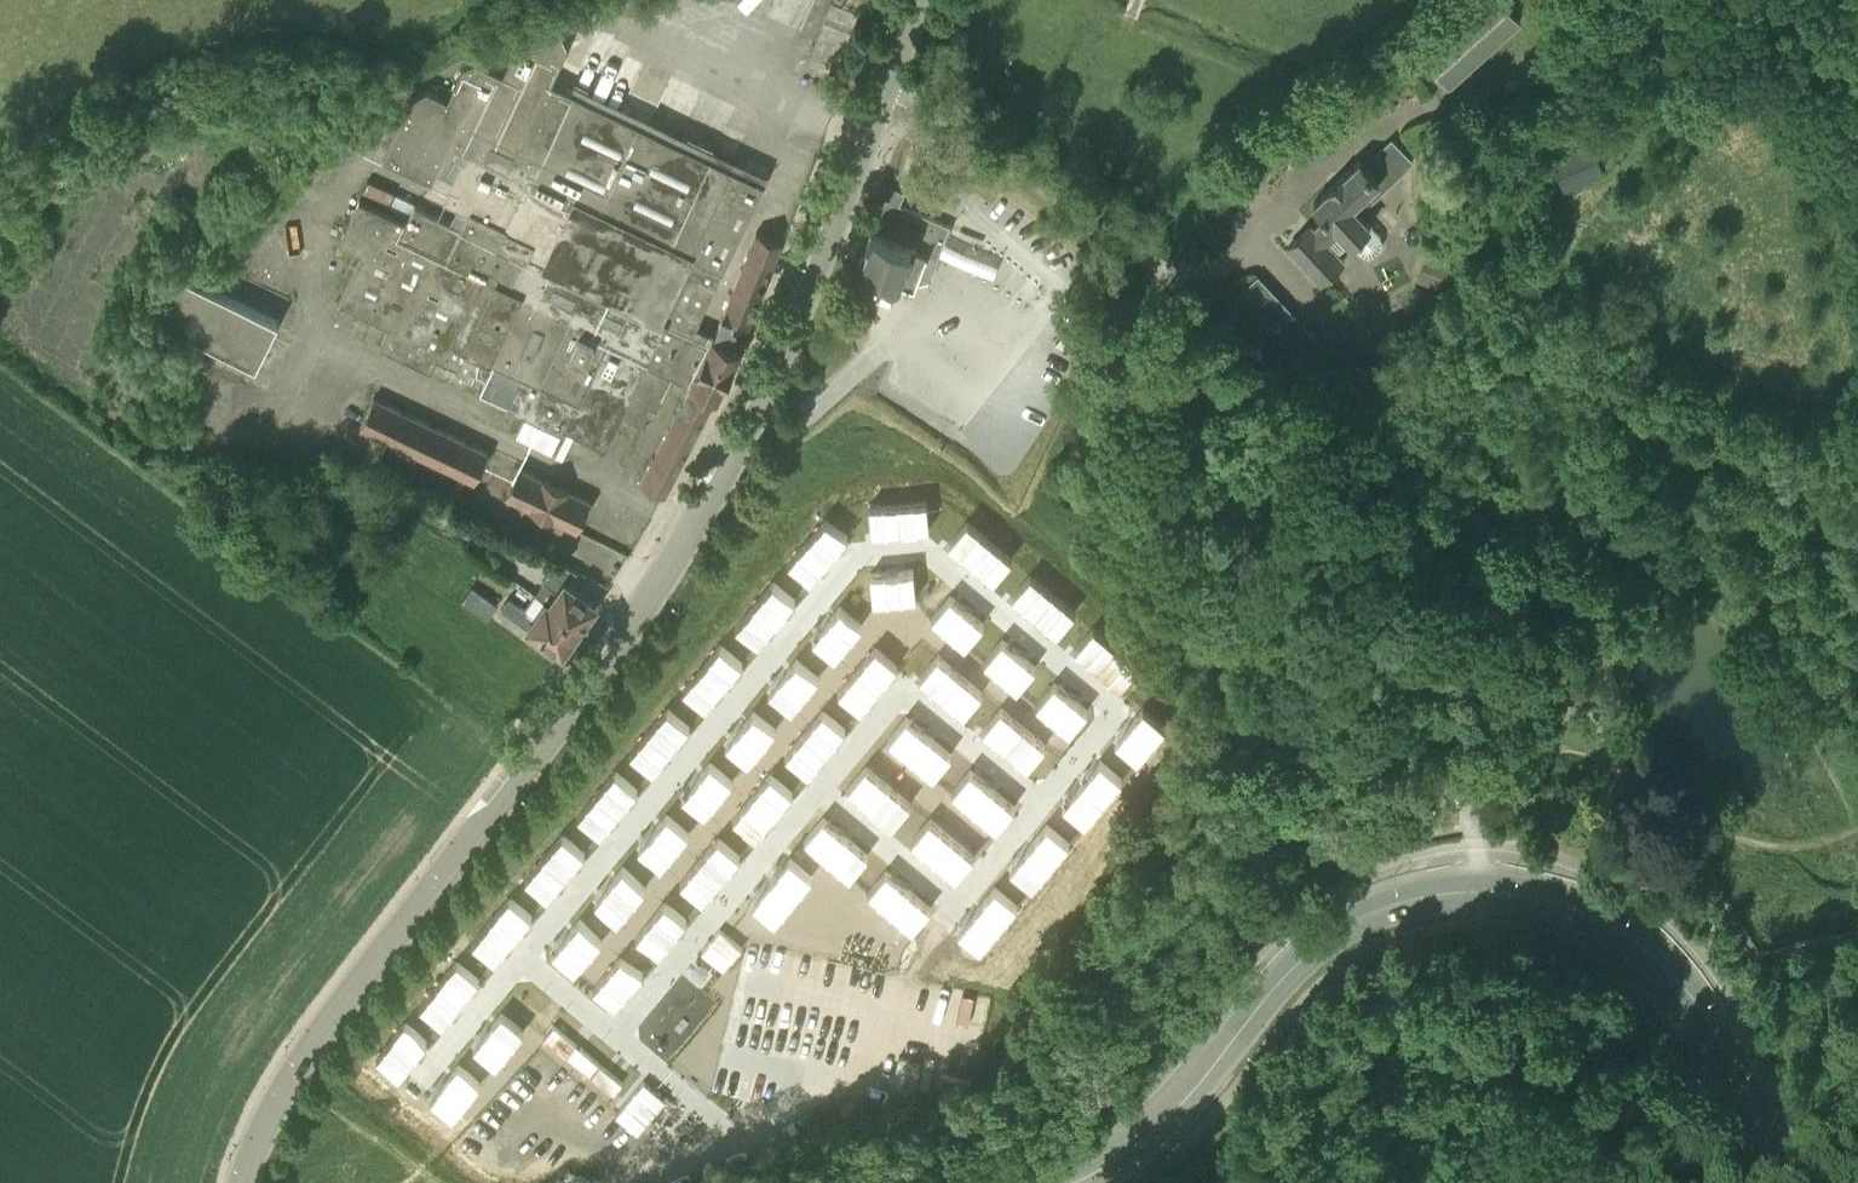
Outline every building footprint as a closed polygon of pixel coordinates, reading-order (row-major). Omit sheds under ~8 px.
[(868,14),(873,0),(844,0),(842,4),(868,14)] [(714,335),(695,326),(764,182),(552,81),(567,49),(556,24),(519,40),(503,73),(474,59),(464,64),(448,98),(427,88),(412,97),(383,158),(431,180),(427,188),(470,209),(462,225),(395,193),(389,206),(409,215),(406,220),(359,198),(339,242),(361,252),(339,300),(390,325),(381,343),(431,366),(440,348),(462,359),(468,346),(481,352),(477,373),(487,377),(481,389),(508,402),(507,404),(564,430),(567,424),(606,442),(620,412),(641,422),(650,404),(657,408),(672,376),(691,385),(640,482),(665,494),(716,395),(717,396),(742,345),(740,344),(782,241),(756,231),(714,335)] [(1325,216),(1317,224),(1315,227),(1311,223),(1286,246),(1321,284),(1346,260),(1330,243),(1341,233),(1351,244),(1352,243),(1360,252),(1362,253),(1364,254),(1366,255),(1368,255),(1370,255),(1372,254),(1374,254),(1376,252),(1378,251),(1379,250),(1380,248),(1381,246),(1382,244),(1382,241),(1382,239),(1382,237),(1381,235),(1380,233),(1372,225),(1373,224),(1361,212),(1414,162),(1391,137),(1365,162),(1360,157),(1312,203),(1325,216)] [(1550,157),(1564,188),(1605,172),(1590,140),(1550,157)] [(919,273),(930,277),(950,228),(893,205),(899,191),(889,187),(858,264),(914,286),(919,273)] [(1455,263),(1433,255),(1423,282),(1445,290),(1455,263)] [(153,313),(256,365),(279,320),(175,269),(153,313)] [(1312,360),(1317,355),(1326,346),(1258,274),(1230,300),(1285,359),(1299,346),(1312,360)] [(1397,317),(1376,325),(1383,343),(1404,335),(1397,317)] [(360,426),(474,480),(488,451),(374,397),(360,426)] [(505,495),(576,529),(590,500),(519,466),(505,495)] [(387,495),(394,481),(383,475),(376,488),(387,495)] [(927,499),(898,501),(901,531),(930,528),(927,499)] [(898,501),(869,504),(872,533),(901,531),(898,501)] [(825,517),(788,561),(810,580),(848,535),(825,517)] [(989,539),(967,521),(948,543),(971,562),(989,539)] [(1012,558),(989,539),(971,562),(993,580),(1012,558)] [(549,602),(581,625),(597,603),(569,584),(577,573),(558,559),(542,580),(544,581),(536,593),(546,600),(546,599),(549,602)] [(914,568),(870,572),(873,601),(917,597),(914,568)] [(1053,592),(1030,573),(1012,596),(1034,615),(1053,592)] [(772,580),(735,625),(758,643),(795,599),(772,580)] [(498,604),(473,586),(462,600),(488,619),(498,604)] [(1075,611),(1053,592),(1034,615),(1056,633),(1075,611)] [(509,597),(501,608),(563,651),(581,625),(549,602),(546,599),(546,600),(536,593),(525,608),(509,597)] [(984,623),(950,595),(931,617),(965,645),(984,623)] [(840,605),(812,638),(834,657),(862,624),(840,605)] [(1116,645),(1093,626),(1075,649),(1097,667),(1116,645)] [(1036,666),(1002,638),(984,661),(1017,689),(1036,666)] [(720,643),(683,688),(705,707),(742,662),(720,643)] [(1138,663),(1116,645),(1097,667),(1119,686),(1138,663)] [(875,646),(857,668),(879,687),(898,665),(875,646)] [(960,673),(938,654),(919,677),(942,695),(960,673)] [(796,657),(768,691),(791,709),(819,676),(796,657)] [(857,668),(838,690),(860,709),(879,687),(857,668)] [(983,691),(960,673),(942,695),(964,714),(983,691)] [(1088,709),(1054,682),(1036,704),(1069,732),(1088,709)] [(667,706),(630,751),(653,770),(690,725),(667,706)] [(1024,725),(1001,707),(982,729),(1005,748),(1024,725)] [(1144,708),(1116,742),(1138,761),(1166,727),(1144,708)] [(753,709),(725,743),(748,761),(775,728),(753,709)] [(822,709),(804,731),(826,750),(845,728),(822,709)] [(888,738),(933,775),(951,753),(907,716),(888,738)] [(1046,744),(1024,725),(1005,748),(1027,766),(1046,744)] [(804,731),(785,754),(808,773),(826,750),(804,731)] [(1100,760),(1082,783),(1104,801),(1123,779),(1100,760)] [(710,761),(682,795),(704,813),(732,780),(710,761)] [(847,787),(892,824),(911,802),(866,765),(847,787)] [(951,791),(996,828),(1015,805),(970,768),(951,791)] [(615,770),(577,815),(600,833),(637,788),(615,770)] [(770,772),(751,795),(774,813),(792,791),(770,772)] [(1082,783),(1063,805),(1086,824),(1104,801),(1082,783)] [(751,795),(733,817),(755,836),(774,813),(751,795)] [(666,813),(638,847),(661,866),(689,832),(666,813)] [(804,839),(849,876),(868,853),(823,816),(804,839)] [(910,840),(955,877),(974,855),(929,817),(910,840)] [(1048,824),(1011,868),(1033,887),(1070,842),(1048,824)] [(562,833),(525,878),(547,897),(584,852),(562,833)] [(717,836),(699,858),(721,877),(740,854),(717,836)] [(789,857),(771,879),(793,898),(812,876),(789,857)] [(699,858),(680,880),(703,899),(721,877),(699,858)] [(623,866),(595,899),(618,918),(645,884),(623,866)] [(868,891),(912,929),(931,906),(886,869),(868,891)] [(771,879),(752,902),(775,920),(793,898),(771,879)] [(995,887),(958,932),(980,950),(1018,906),(995,887)] [(509,896),(472,941),(495,960),(532,915),(509,896)] [(664,900),(636,933),(659,952),(687,918),(664,900)] [(580,918),(552,951),(574,970),(602,936),(580,918)] [(719,928),(700,950),(723,969),(741,947),(719,928)] [(621,952),(593,985),(615,1004),(643,971),(621,952)] [(457,960),(420,1004),(442,1023),(479,978),(457,960)] [(502,1012),(474,1045),(496,1064),(524,1030),(502,1012)] [(404,1023),(376,1057),(399,1075),(427,1042),(404,1023)] [(623,1081),(554,1024),(545,1035),(614,1093),(623,1081)] [(458,1064),(430,1097),(453,1116),(481,1083),(458,1064)] [(666,1098),(644,1080),(625,1102),(648,1121),(666,1098)]
